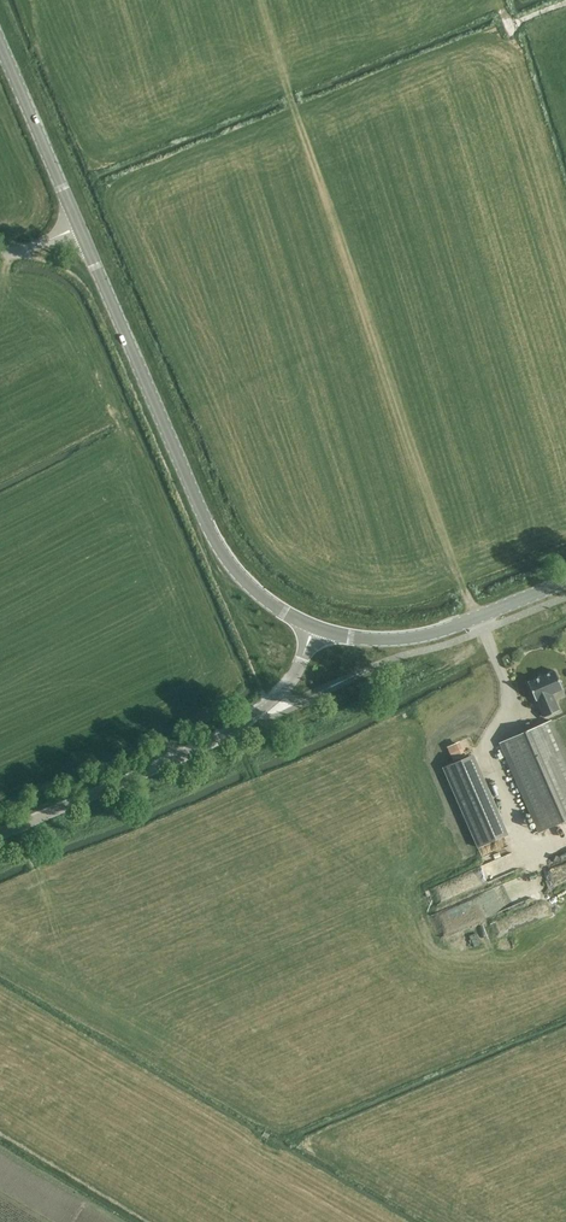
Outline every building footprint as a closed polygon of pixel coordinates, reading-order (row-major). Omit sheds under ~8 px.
[(536,700),(537,701),(544,717),(559,710),(551,693),(562,688),(554,670),(527,682),(535,700),(536,700)] [(538,832),(565,820),(565,753),(551,719),(499,742),(538,832)] [(473,753),(442,767),(477,848),(508,834),(473,753)] [(565,881),(565,861),(547,867),(553,886),(565,881)]
